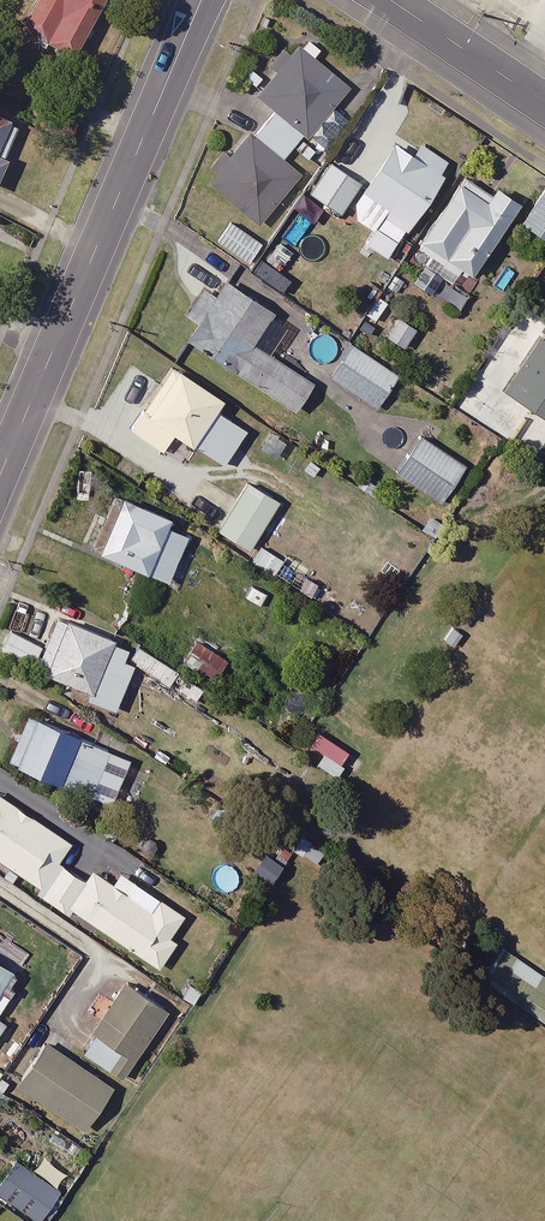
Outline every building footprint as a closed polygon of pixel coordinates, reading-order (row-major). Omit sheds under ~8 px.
[(18,39),(31,46),(37,34),(75,54),(103,0),(38,0),(18,39)] [(349,88),(299,46),(259,94),(276,108),(255,134),(252,131),(210,180),(260,222),(300,174),(282,159),(305,132),(308,135),(349,88)] [(19,125),(0,116),(0,164),(19,125)] [(416,147),(399,135),(368,179),(336,157),(312,191),(342,211),(361,184),(390,205),(365,240),(387,256),(452,163),(420,141),(416,147)] [(489,192),(463,175),(418,244),(433,254),(426,263),(452,280),(460,268),(471,275),(520,198),(496,182),(489,192)] [(524,220),(544,235),(544,189),(524,220)] [(264,238),(231,217),(218,239),(250,259),(264,238)] [(275,309),(229,278),(217,295),(208,288),(190,313),(200,320),(190,335),(295,408),(313,382),(253,340),(275,309)] [(416,325),(401,315),(389,334),(405,344),(416,325)] [(506,388),(544,414),(544,329),(506,388)] [(398,373),(353,344),(332,376),(378,405),(398,373)] [(224,395),(175,363),(132,427),(164,448),(176,430),(225,462),(248,427),(217,406),(224,395)] [(455,457),(420,434),(397,469),(433,492),(455,457)] [(280,498),(249,480),(220,528),(250,546),(280,498)] [(193,524),(119,490),(94,543),(169,577),(193,524)] [(291,565),(264,547),(255,560),(282,579),(291,565)] [(124,640),(59,613),(37,665),(91,687),(88,694),(115,705),(126,677),(112,671),(124,640)] [(41,643),(12,628),(2,647),(32,662),(41,643)] [(201,637),(185,659),(213,679),(229,657),(201,637)] [(180,669),(144,645),(134,660),(170,683),(180,669)] [(111,746),(30,710),(10,756),(91,792),(111,746)] [(87,876),(62,860),(60,858),(73,840),(0,791),(0,857),(45,886),(41,891),(66,908),(69,903),(160,964),(178,938),(171,933),(185,911),(160,895),(152,906),(94,867),(87,876)] [(478,974),(544,1020),(544,978),(498,945),(478,974)] [(12,994),(4,988),(18,969),(0,956),(0,1010),(12,994)] [(167,1007),(126,981),(84,1048),(125,1074),(167,1007)] [(114,1084),(47,1040),(19,1082),(86,1126),(114,1084)] [(17,1157),(0,1180),(0,1188),(39,1216),(59,1188),(17,1157)]
